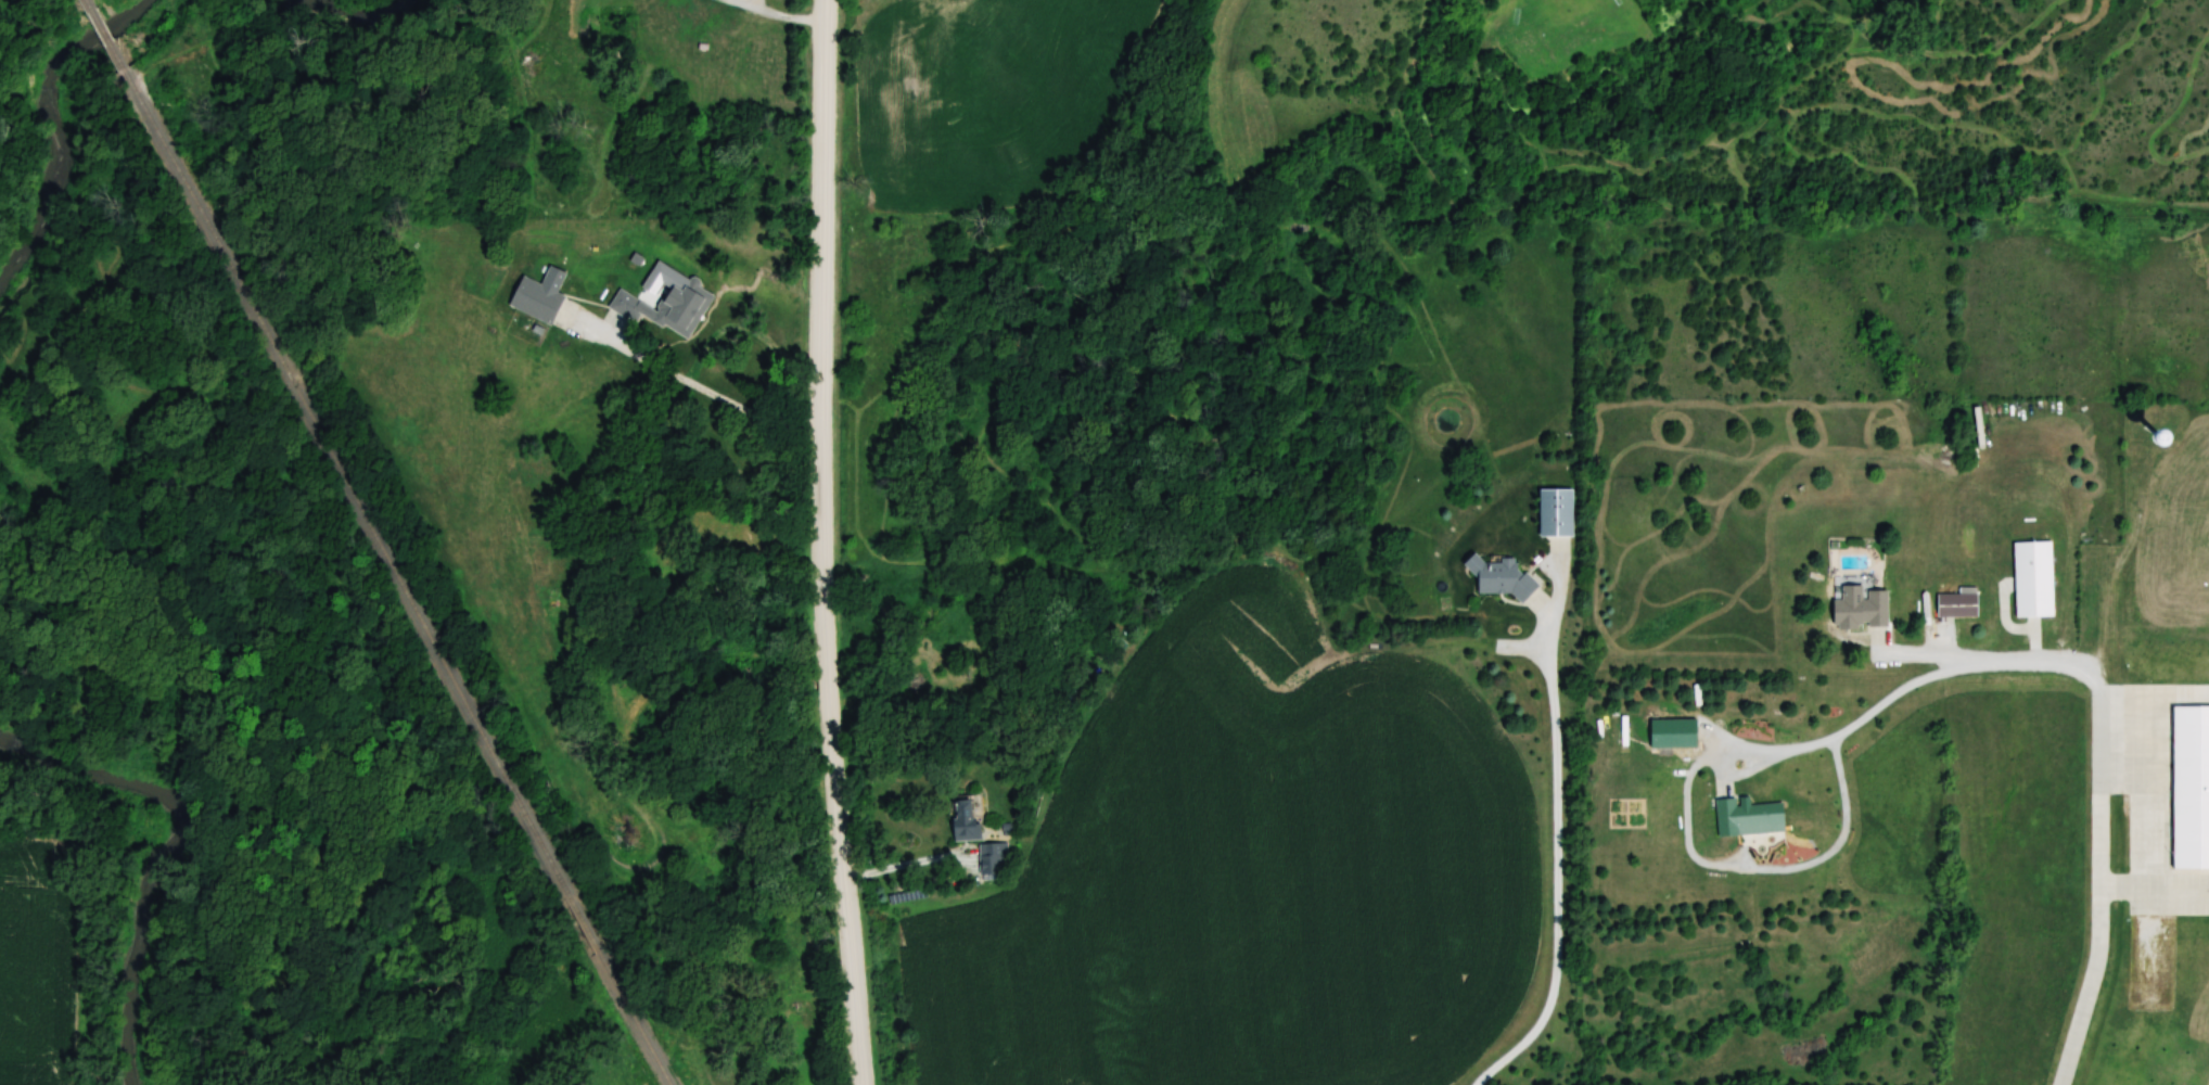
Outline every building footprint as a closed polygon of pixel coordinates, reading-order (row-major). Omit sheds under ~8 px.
[(642,315),(691,340),(715,292),(674,270),(655,307),(619,289),(610,308),(638,322),(642,315)] [(578,302),(524,277),(511,306),(565,331),(578,302)] [(1575,490),(1542,490),(1542,538),(1575,538),(1575,490)] [(1533,596),(1533,575),(1518,575),(1518,562),(1470,561),(1470,577),(1480,577),(1480,595),(1533,596)] [(1834,600),(1834,629),(1889,628),(1889,590),(1865,590),(1865,586),(1843,586),(1843,600),(1834,600)] [(1975,594),(1935,594),(1935,617),(1975,617),(1975,594)] [(2169,869),(2208,869),(2208,707),(2169,707),(2169,869)] [(957,802),(957,841),(979,841),(979,802),(957,802)] [(980,844),(980,876),(1001,876),(1001,866),(1007,866),(1007,844),(980,844)]
